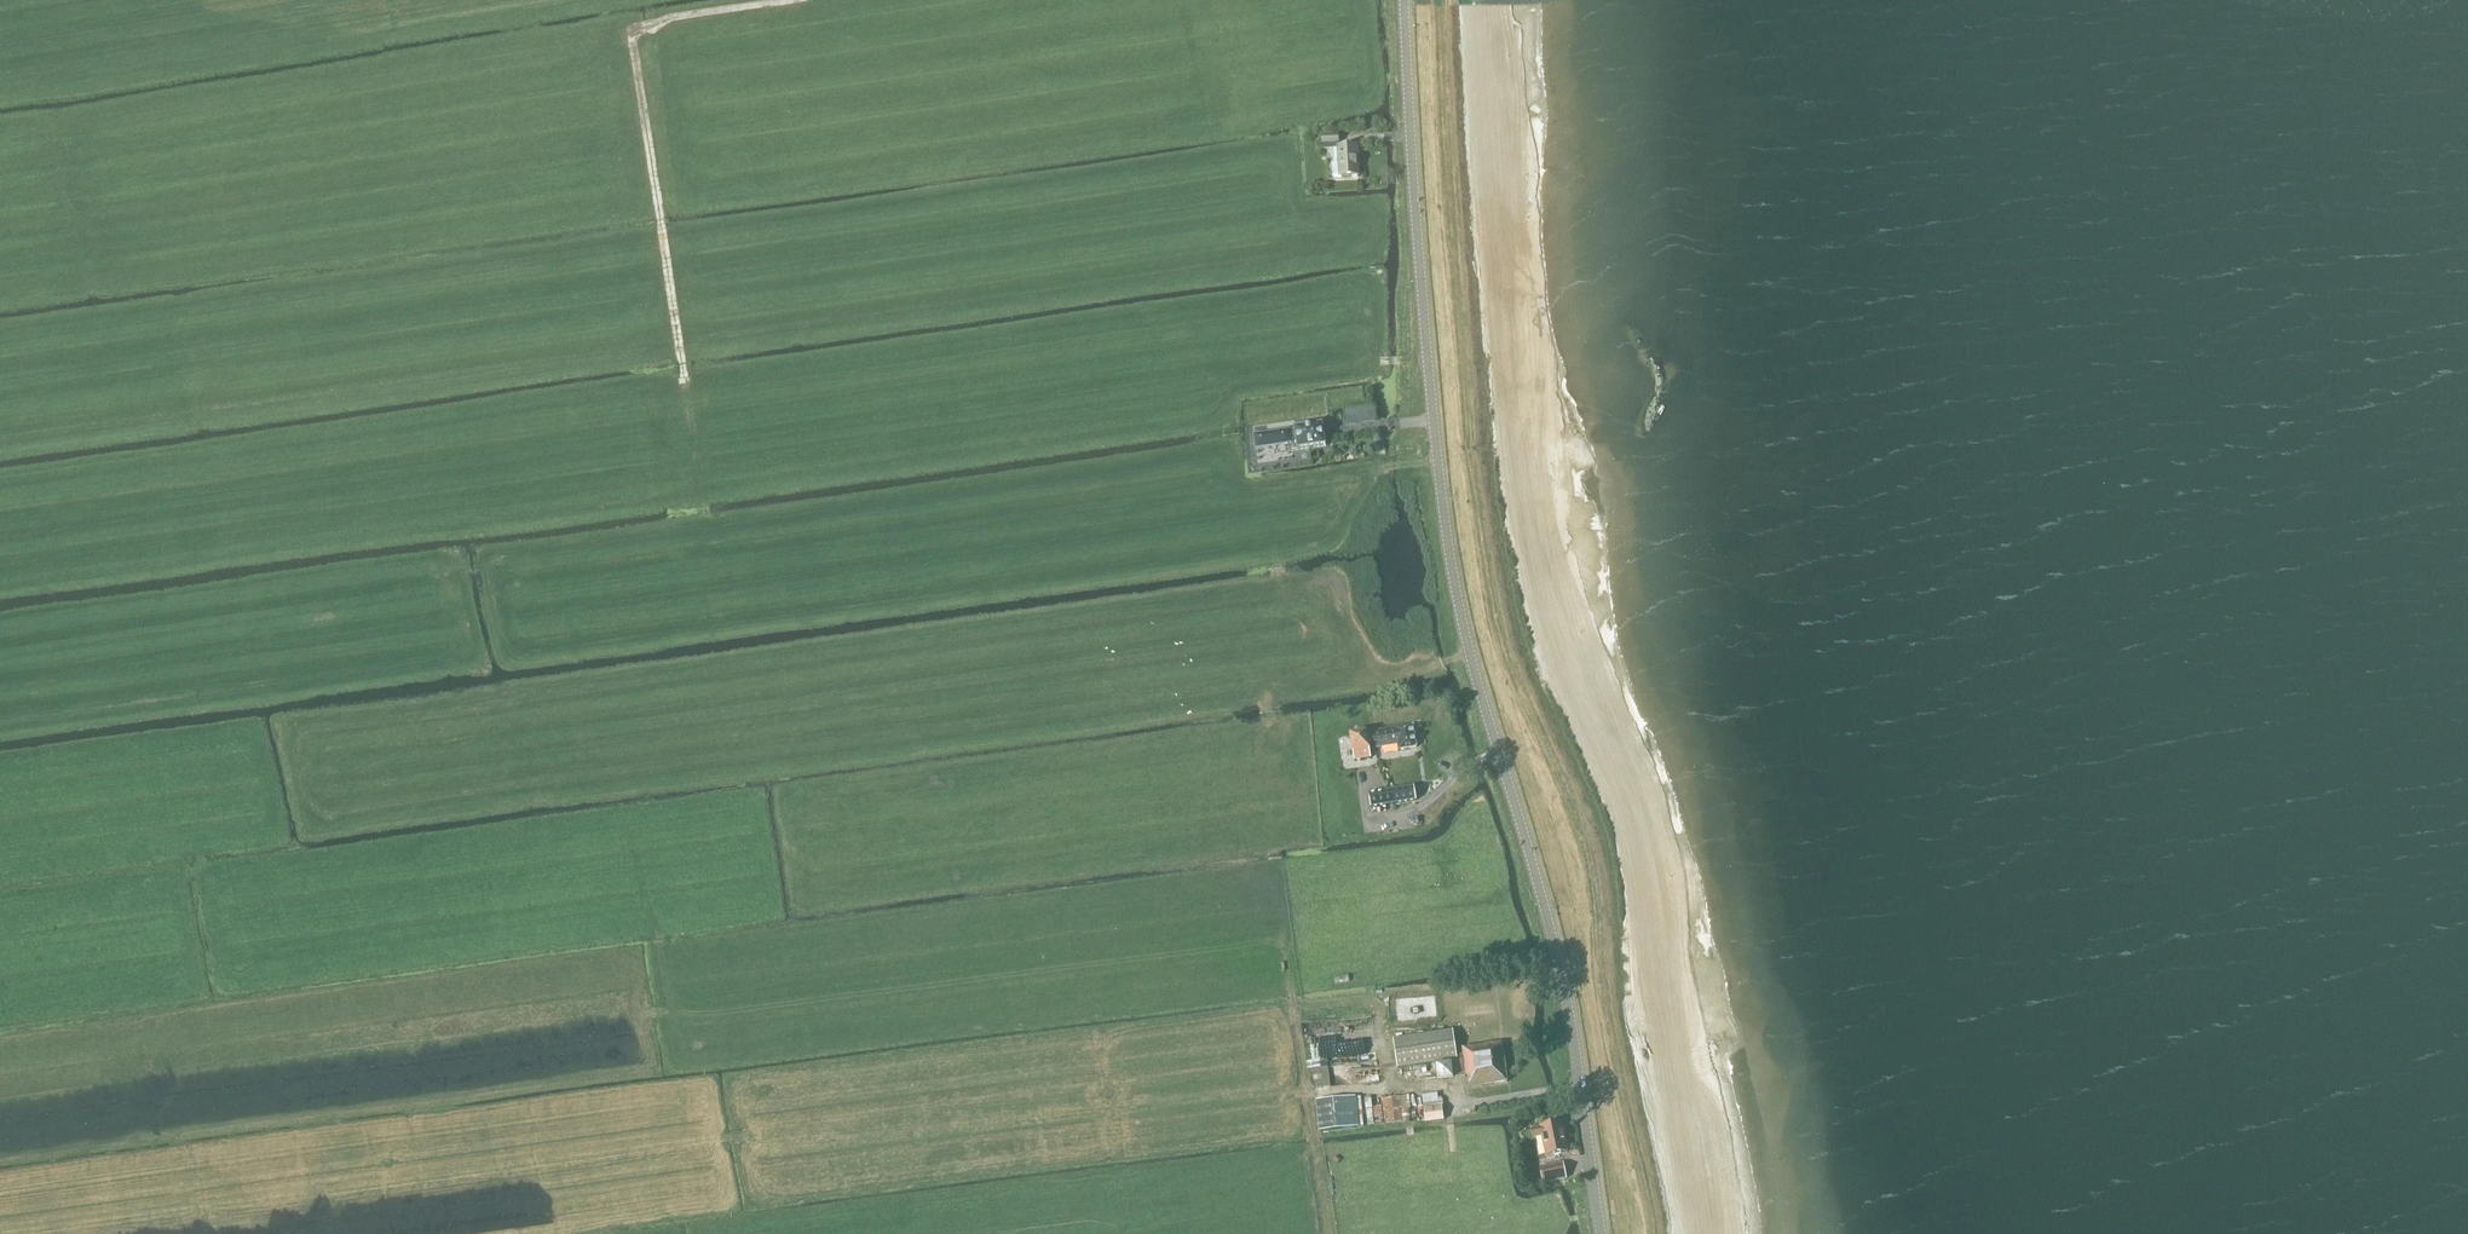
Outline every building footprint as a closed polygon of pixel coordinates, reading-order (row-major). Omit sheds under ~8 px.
[(1340,136),(1323,137),(1324,151),(1335,150),(1336,166),(1334,166),(1334,178),(1361,177),(1359,147),(1341,148),(1340,136)] [(1325,425),(1255,436),(1257,450),(1293,445),(1294,452),(1328,447),(1325,425)] [(1415,725),(1374,731),(1377,747),(1399,744),(1400,749),(1418,746),(1415,725)] [(1377,747),(1374,731),(1352,734),(1355,758),(1372,756),(1371,748),(1377,747)] [(1420,785),(1398,788),(1399,801),(1422,798),(1420,785)] [(1398,788),(1375,791),(1377,804),(1399,801),(1398,788)] [(1438,1064),(1459,1060),(1455,1032),(1395,1040),(1399,1069),(1438,1064)] [(1509,1083),(1504,1044),(1464,1049),(1466,1060),(1468,1078),(1470,1077),(1471,1088),(1509,1083)] [(1459,1060),(1438,1064),(1440,1082),(1468,1078),(1466,1060),(1459,1060)] [(1438,1094),(1424,1096),(1427,1122),(1445,1120),(1443,1106),(1445,1106),(1444,1100),(1439,1101),(1438,1094)] [(1563,1125),(1563,1124),(1542,1129),(1542,1130),(1534,1131),(1535,1139),(1544,1138),(1548,1157),(1569,1153),(1566,1141),(1568,1141),(1565,1125),(1563,1125)] [(1565,1162),(1542,1167),(1546,1183),(1569,1178),(1565,1162)]
